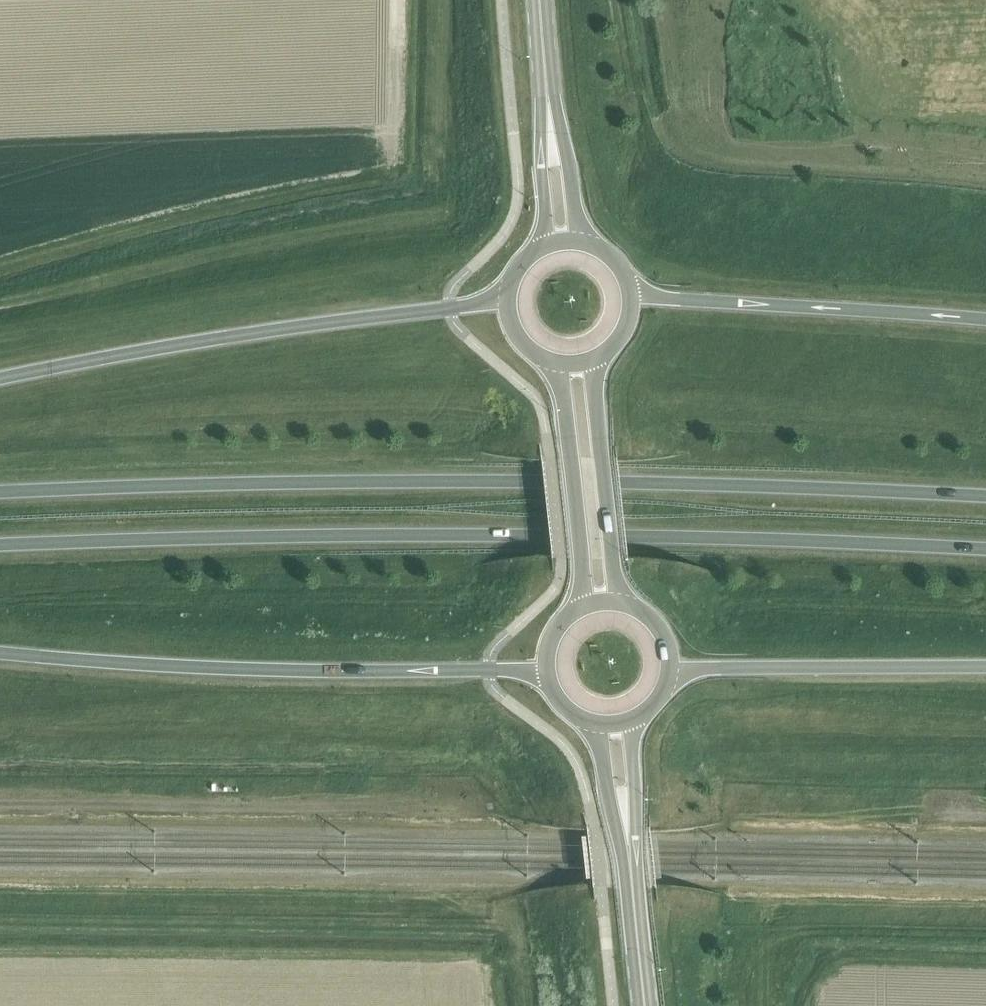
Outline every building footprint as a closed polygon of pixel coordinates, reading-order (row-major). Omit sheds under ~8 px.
[(283,285),(283,275),(265,275),(264,285),(283,285)] [(601,667),(602,686),(613,685),(612,666),(601,667)]
